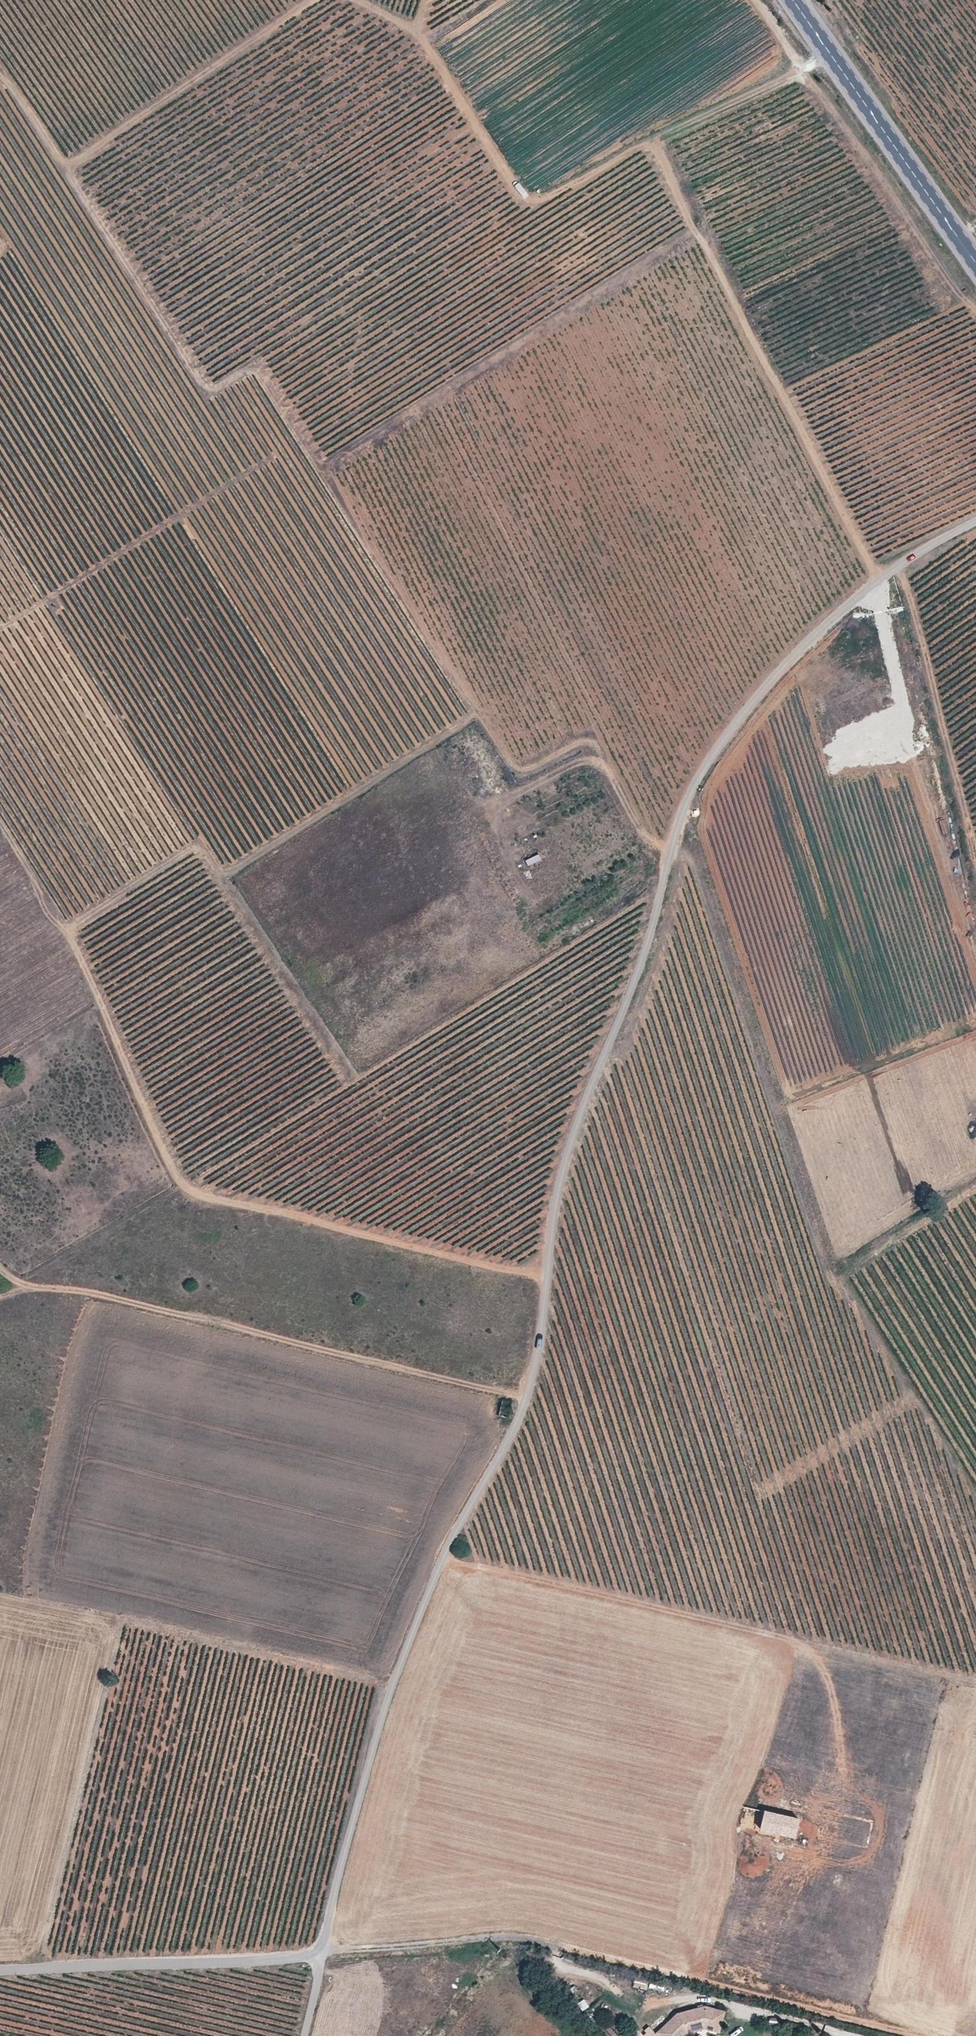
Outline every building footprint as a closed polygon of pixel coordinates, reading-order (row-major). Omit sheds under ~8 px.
[(503,1401),(500,1416),(510,1419),(513,1403),(503,1401)] [(577,2001),(581,2009),(588,2006),(585,1998),(577,2001)] [(657,2033),(660,2035),(685,2035),(688,2033),(706,2029),(719,2033),(725,2011),(706,2006),(678,2013),(657,2033)] [(657,2033),(649,2024),(643,2030),(646,2032),(643,2035),(644,2035),(660,2035),(657,2033)]
